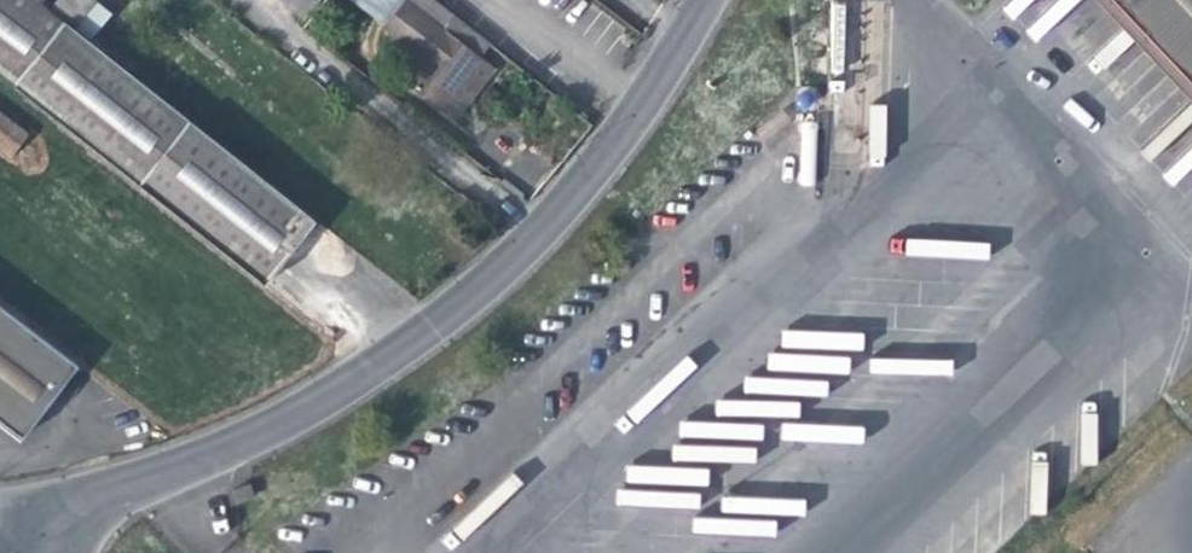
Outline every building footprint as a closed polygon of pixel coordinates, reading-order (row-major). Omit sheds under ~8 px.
[(263,285),(294,246),(315,220),(71,27),(50,10),(37,0),(0,0),(0,76),(263,285)] [(50,10),(71,27),(93,0),(58,0),(50,10)] [(402,0),(349,0),(385,25),(402,0)] [(468,74),(490,45),(432,0),(405,0),(385,25),(424,58),(407,80),(442,108),(468,74)] [(1104,0),(1088,0),(1191,111),(1191,93),(1104,0)] [(1191,93),(1191,0),(1104,0),(1191,93)] [(8,160),(28,133),(0,112),(0,154),(8,160)] [(70,361),(0,307),(0,423),(14,434),(44,395),(70,361)]
